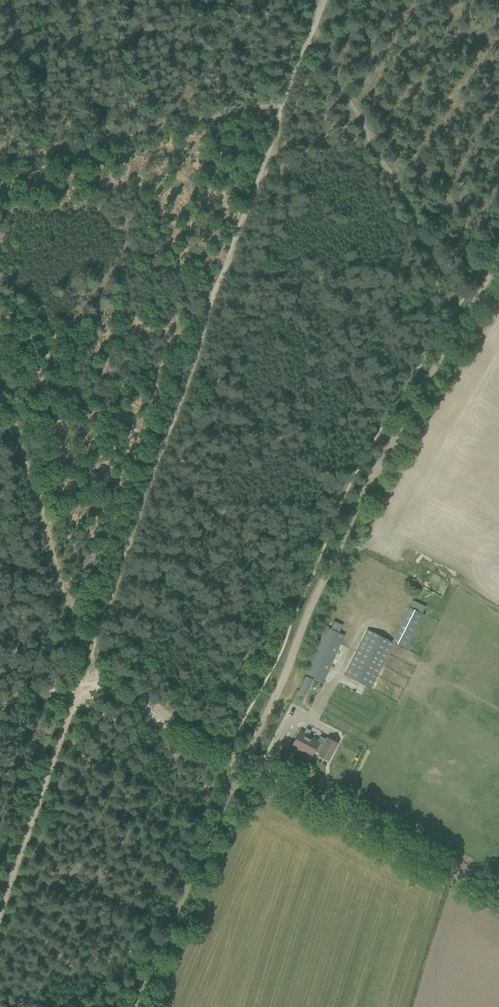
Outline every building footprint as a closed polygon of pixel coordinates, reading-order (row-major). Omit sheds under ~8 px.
[(344,675),(348,677),(370,688),(393,643),(406,650),(425,615),(422,613),(425,606),(413,600),(391,642),(367,629),(344,675)] [(345,636),(328,627),(305,673),(322,682),(345,636)] [(306,676),(302,684),(310,687),(313,679),(306,676)] [(300,731),(292,746),(311,756),(313,750),(317,743),(316,743),(307,737),(308,735),(308,734),(310,731),(306,728),(304,733),(300,731)] [(317,743),(313,750),(319,753),(318,755),(328,760),(337,743),(327,738),(327,739),(320,736),(316,743),(317,743)]
